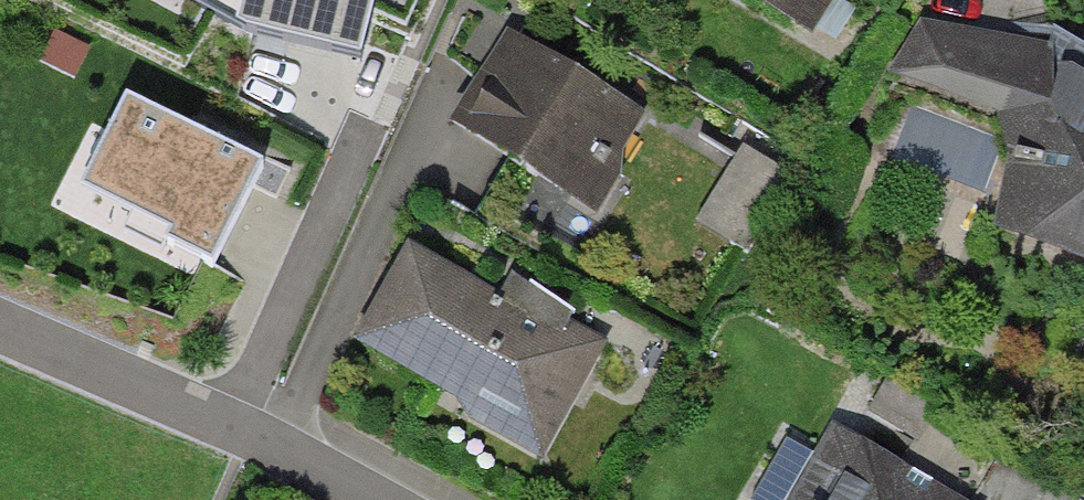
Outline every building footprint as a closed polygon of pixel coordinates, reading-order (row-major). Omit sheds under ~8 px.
[(360,62),(376,0),(183,0),(245,35),(360,62)] [(814,45),(841,0),(739,0),(814,45)] [(506,31),(448,128),(598,217),(621,178),(623,155),(647,116),(506,31)] [(89,48),(55,32),(40,65),(74,81),(89,48)] [(1047,58),(924,35),(902,74),(999,110),(1016,164),(1005,222),(1083,252),(1083,79),(1047,58)] [(263,169),(126,103),(82,193),(171,237),(166,248),(213,271),(263,169)] [(794,180),(743,149),(696,224),(747,255),(794,180)] [(438,404),(546,461),(610,343),(569,324),(574,316),(512,275),(502,297),(409,248),(354,347),(443,395),(438,404)] [(1071,497),(997,455),(995,459),(923,418),(933,401),(886,374),(857,424),(867,429),(862,437),(831,419),(819,440),(782,418),(735,499),(1070,499),(1071,497)]
